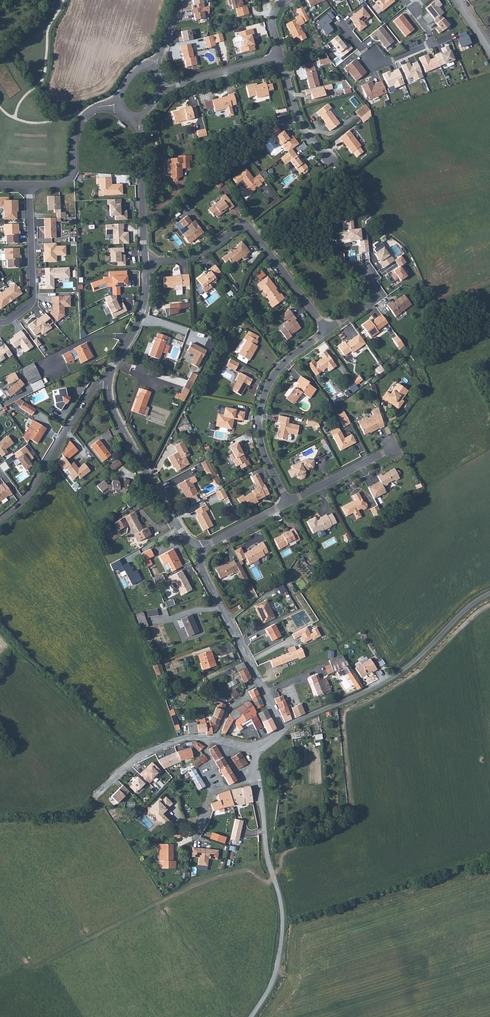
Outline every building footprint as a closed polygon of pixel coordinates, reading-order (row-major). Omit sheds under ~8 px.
[(203,0),(192,0),(194,9),(204,7),(203,0)] [(230,0),(228,1),(229,5),(231,4),(233,9),(236,8),(238,16),(249,13),(247,5),(245,5),(244,3),(243,4),(242,1),(242,0),(230,0)] [(382,11),(395,1),(394,0),(372,0),(382,11)] [(425,8),(435,20),(441,15),(444,13),(439,7),(442,5),(438,0),(435,0),(425,8)] [(363,7),(350,18),(353,21),(354,21),(355,22),(354,24),(359,31),(366,26),(363,22),(370,16),(363,7)] [(304,10),(299,13),(300,15),(295,17),(295,19),(286,24),(290,32),(291,32),(294,38),(296,36),(300,38),(301,40),(306,37),(304,32),(303,33),(299,25),(304,23),(301,18),(307,15),(304,10)] [(330,20),(334,17),(330,12),(316,23),(326,35),(333,30),(328,24),(331,21),(330,20)] [(402,14),(393,21),(405,36),(414,29),(402,14)] [(441,15),(435,20),(434,21),(438,26),(435,28),(439,33),(449,25),(441,15)] [(381,25),(369,35),(372,39),(376,36),(380,41),(381,40),(382,42),(382,43),(385,48),(394,41),(381,25)] [(253,28),(238,32),(239,36),(241,36),(241,39),(240,42),(241,46),(240,47),(241,53),(249,50),(249,51),(255,50),(254,45),(255,45),(253,38),(252,38),(251,34),(254,34),(253,28)] [(193,34),(196,33),(196,29),(181,30),(182,36),(179,36),(180,41),(193,40),(193,34)] [(457,39),(461,47),(470,44),(465,32),(459,34),(460,38),(457,39)] [(211,35),(207,37),(203,37),(206,48),(214,46),(211,35)] [(337,35),(330,41),(339,53),(340,52),(343,56),(352,49),(349,44),(348,46),(344,41),(341,42),(339,40),(340,39),(337,35)] [(182,50),(182,53),(184,59),(186,66),(197,64),(195,56),(194,57),(191,43),(180,45),(181,50),(182,50)] [(440,53),(435,54),(436,57),(440,66),(454,60),(448,46),(441,48),(443,54),(441,55),(440,53)] [(430,61),(427,54),(419,57),(425,72),(440,66),(436,57),(431,59),(432,60),(430,61)] [(353,60),(343,68),(346,72),(348,71),(356,81),(366,73),(359,64),(357,65),(353,60)] [(409,62),(401,66),(406,80),(412,77),(414,81),(423,77),(417,61),(412,63),(413,68),(411,69),(409,62)] [(314,66),(304,68),(309,88),(319,85),(314,66)] [(389,72),(383,74),(389,87),(394,85),(395,88),(405,84),(398,69),(393,71),(394,73),(390,75),(389,72)] [(371,81),(361,86),(365,97),(368,96),(369,99),(386,93),(381,81),(374,84),(375,86),(374,87),(371,81)] [(253,83),(246,85),(249,96),(256,95),(257,97),(268,94),(265,82),(253,85),(253,83)] [(332,83),(305,90),(306,96),(311,94),(312,99),(327,96),(325,91),(333,89),(332,83)] [(233,92),(227,94),(228,95),(212,99),(215,111),(225,109),(227,116),(234,115),(231,105),(236,104),(233,92)] [(326,125),(331,131),(340,124),(329,110),(331,108),(328,104),(316,113),(319,118),(320,117),(326,125)] [(175,122),(182,121),(187,119),(187,120),(194,118),(194,117),(198,116),(195,105),(191,107),(190,105),(179,108),(179,110),(172,112),(175,122)] [(360,118),(370,110),(366,105),(356,113),(360,118)] [(371,116),(370,110),(360,118),(363,122),(371,116)] [(292,150),(299,145),(293,136),(289,139),(289,138),(286,135),(284,131),(283,132),(277,125),(268,132),(271,136),(274,134),(282,145),(283,144),(285,147),(287,147),(288,147),(291,150),(292,150)] [(196,131),(198,137),(207,135),(205,129),(196,131)] [(349,131),(339,139),(342,143),(343,142),(352,153),(353,152),(357,157),(363,153),(359,148),(361,146),(349,131)] [(288,153),(281,158),(285,165),(290,162),(300,174),(302,172),(304,175),(307,172),(306,169),(308,168),(302,160),(301,160),(298,156),(297,156),(292,150),(291,150),(288,153)] [(189,160),(188,155),(180,156),(180,158),(169,159),(169,162),(170,162),(170,177),(172,180),(176,180),(178,177),(181,177),(181,167),(181,163),(189,163),(189,160)] [(261,183),(265,181),(260,174),(253,179),(246,169),(234,178),(234,180),(236,183),(237,183),(242,179),(246,185),(242,187),(248,195),(253,192),(252,190),(255,188),(257,186),(258,187),(262,185),(261,183)] [(111,177),(98,178),(98,183),(100,183),(100,190),(103,190),(103,195),(114,194),(114,193),(116,193),(116,194),(122,194),(121,184),(115,184),(114,185),(112,185),(111,177)] [(60,212),(59,196),(47,196),(48,204),(49,204),(49,210),(54,210),(54,213),(57,213),(57,218),(65,217),(65,212),(60,212)] [(4,207),(4,220),(17,219),(16,211),(17,211),(17,200),(9,201),(9,197),(0,197),(0,207),(4,207)] [(223,201),(221,200),(208,210),(214,217),(215,216),(217,218),(228,209),(229,210),(234,207),(227,197),(223,201)] [(121,204),(120,199),(107,199),(108,205),(109,204),(110,216),(115,216),(115,220),(126,219),(126,211),(121,211),(120,211),(119,204),(121,204)] [(186,217),(179,222),(181,225),(177,228),(188,243),(190,244),(194,240),(194,239),(196,237),(197,238),(203,233),(194,221),(191,223),(186,217)] [(55,218),(44,218),(45,238),(56,238),(55,218)] [(123,229),(123,223),(105,224),(106,234),(113,234),(113,239),(114,239),(115,244),(128,243),(127,232),(123,233),(122,233),(122,229),(123,229)] [(4,224),(4,236),(6,236),(20,235),(19,231),(18,231),(18,224),(4,224)] [(349,232),(345,233),(346,240),(349,240),(349,241),(358,240),(358,239),(360,238),(361,252),(368,251),(367,241),(364,241),(363,236),(360,236),(359,230),(354,230),(353,226),(348,227),(349,232)] [(20,239),(20,235),(6,236),(6,243),(17,243),(17,239),(20,239)] [(378,261),(383,268),(394,260),(389,254),(388,255),(383,248),(384,247),(381,242),(379,244),(377,241),(373,245),(375,248),(373,249),(376,252),(374,253),(377,257),(378,257),(380,260),(378,261)] [(229,253),(222,258),(225,263),(228,260),(231,263),(235,260),(236,262),(242,257),(243,259),(246,256),(246,255),(249,252),(241,242),(237,245),(237,246),(232,250),(231,252),(229,253)] [(56,244),(44,244),(44,262),(57,262),(57,256),(66,256),(66,247),(56,247),(56,244)] [(123,252),(123,247),(110,248),(110,262),(117,262),(117,266),(125,266),(124,255),(120,255),(120,252),(123,252)] [(19,248),(4,248),(5,254),(0,254),(0,260),(7,260),(20,259),(20,256),(19,256),(19,248)] [(401,255),(394,260),(399,266),(393,271),(394,272),(391,275),(394,280),(398,278),(400,280),(406,276),(405,273),(407,272),(402,264),(405,262),(401,255)] [(21,263),(20,259),(7,260),(7,268),(18,267),(18,263),(21,263)] [(214,276),(220,272),(215,265),(208,269),(210,271),(206,274),(204,276),(203,274),(196,279),(200,284),(197,286),(198,288),(196,290),(200,294),(204,291),(204,292),(212,287),(210,284),(217,279),(214,276)] [(69,267),(44,268),(46,289),(54,289),(54,279),(70,278),(69,267)] [(255,274),(260,280),(266,274),(261,269),(255,274)] [(182,286),(190,285),(189,274),(176,276),(174,277),(163,277),(164,287),(174,286),(174,285),(182,285),(182,286)] [(112,295),(119,295),(119,286),(125,286),(125,276),(107,277),(101,277),(101,280),(90,285),(94,293),(107,287),(112,287),(112,295)] [(268,283),(264,278),(263,278),(256,284),(258,286),(263,282),(265,285),(263,286),(269,294),(268,295),(271,300),(267,303),(271,307),(284,298),(280,293),(279,294),(274,288),(275,287),(271,281),(268,283)] [(0,293),(0,308),(0,309),(22,293),(19,289),(17,287),(14,283),(0,293)] [(411,304),(403,294),(393,301),(392,300),(386,304),(395,316),(400,312),(411,304)] [(115,295),(108,296),(104,298),(107,303),(106,303),(113,317),(126,311),(122,302),(117,305),(115,300),(116,299),(115,295)] [(50,313),(57,321),(64,315),(63,306),(70,306),(69,296),(51,296),(51,303),(53,303),(53,307),(54,307),(54,309),(50,313)] [(191,303),(170,305),(170,309),(165,309),(166,316),(180,313),(181,310),(191,307),(191,303)] [(51,328),(49,325),(53,322),(45,313),(36,320),(35,319),(28,325),(28,326),(34,335),(40,331),(42,334),(45,332),(51,328)] [(381,313),(378,315),(384,323),(387,321),(381,313)] [(291,330),(293,332),(293,333),(300,327),(294,319),(295,318),(292,314),(285,320),(286,322),(282,325),(284,327),(279,330),(286,339),(291,336),(290,334),(289,333),(291,330)] [(372,322),(371,321),(369,318),(361,324),(371,336),(378,330),(377,329),(384,323),(378,315),(373,318),(374,319),(375,320),(372,322)] [(22,329),(13,334),(14,336),(10,339),(16,348),(19,345),(25,353),(34,346),(22,329)] [(165,344),(168,346),(170,338),(158,333),(157,337),(156,337),(149,355),(159,359),(162,352),(165,344)] [(354,336),(358,341),(356,343),(359,347),(365,342),(358,333),(354,336)] [(257,340),(256,340),(249,336),(246,334),(243,339),(246,340),(238,354),(239,354),(237,358),(245,362),(247,359),(248,360),(250,356),(249,356),(251,353),(252,353),(256,346),(255,345),(257,340)] [(396,334),(391,338),(396,345),(401,341),(396,334)] [(356,343),(358,341),(354,336),(345,342),(344,341),(338,346),(344,354),(350,350),(352,352),(359,347),(356,343)] [(92,357),(85,343),(73,349),(74,349),(63,355),(66,363),(73,359),(72,357),(77,355),(81,363),(92,357)] [(189,365),(197,369),(206,353),(191,345),(187,353),(194,357),(189,365)] [(324,349),(319,353),(322,356),(315,362),(312,359),(308,362),(309,364),(308,365),(315,374),(319,370),(320,370),(321,370),(324,368),(324,367),(326,366),(329,370),(335,365),(324,349)] [(238,363),(227,356),(223,365),(234,371),(238,363)] [(27,380),(39,375),(33,363),(22,369),(27,380)] [(378,374),(384,370),(381,365),(375,369),(378,374)] [(18,379),(14,372),(5,377),(9,383),(14,381),(14,383),(6,390),(10,395),(13,392),(14,394),(21,391),(19,387),(24,384),(19,379),(17,381),(16,380),(18,379)] [(252,379),(239,372),(235,380),(236,381),(232,390),(241,395),(247,384),(249,385),(252,379)] [(41,378),(39,375),(27,380),(29,384),(41,378)] [(301,391),(303,392),(310,397),(316,388),(307,382),(308,380),(300,375),(296,381),(297,382),(294,387),(293,387),(288,394),(295,399),(298,395),(301,391)] [(195,379),(190,376),(178,398),(183,401),(195,379)] [(401,394),(405,388),(397,382),(390,393),(386,390),(382,397),(397,407),(403,400),(401,398),(397,397),(400,393),(401,394)] [(407,389),(405,388),(401,394),(400,393),(397,397),(401,398),(407,389)] [(66,389),(58,390),(59,395),(54,396),(56,408),(62,411),(66,404),(67,405),(71,399),(68,397),(66,389)] [(141,393),(139,393),(133,411),(142,414),(151,392),(142,389),(141,393)] [(295,399),(288,394),(286,397),(293,402),(295,399)] [(31,406),(20,399),(14,402),(21,407),(21,408),(27,412),(31,406)] [(33,416),(37,410),(31,406),(27,412),(33,416)] [(379,428),(383,426),(377,406),(370,410),(372,414),(367,417),(366,416),(357,421),(364,434),(371,430),(378,426),(379,427),(379,428)] [(235,409),(225,408),(221,407),(219,414),(218,414),(216,425),(231,427),(233,418),(242,419),(244,413),(235,411),(235,409)] [(288,417),(278,415),(276,422),(279,422),(276,437),(285,439),(288,439),(289,439),(289,436),(289,435),(289,433),(296,434),(298,425),(286,422),(288,417)] [(316,427),(319,426),(315,419),(306,417),(305,423),(314,425),(316,427)] [(34,430),(28,437),(37,443),(47,428),(34,420),(29,427),(34,430)] [(23,436),(26,441),(28,437),(34,430),(29,427),(23,436)] [(339,430),(331,435),(340,450),(355,441),(351,434),(343,437),(339,430)] [(2,456),(7,452),(5,449),(13,443),(8,435),(0,441),(0,453),(2,456)] [(99,440),(91,446),(103,461),(111,455),(99,440)] [(246,459),(245,456),(244,457),(242,454),(243,453),(239,446),(243,444),(241,440),(230,446),(235,457),(232,458),(236,465),(239,464),(241,468),(249,463),(247,459),(246,459)] [(72,465),(71,464),(69,465),(66,459),(78,450),(70,441),(61,455),(64,457),(58,461),(63,469),(65,468),(70,474),(71,473),(73,474),(75,477),(77,476),(79,479),(89,472),(84,464),(77,469),(74,464),(72,465)] [(183,454),(187,452),(182,442),(174,446),(177,452),(167,457),(172,466),(173,466),(176,471),(184,466),(188,464),(185,457),(183,454)] [(25,445),(14,453),(18,459),(14,462),(17,466),(21,464),(25,469),(31,465),(28,461),(33,457),(25,445)] [(303,466),(308,463),(314,464),(314,457),(305,458),(292,465),(293,467),(289,469),(292,474),(296,472),(297,473),(298,475),(300,476),(304,474),(305,471),(304,467),(303,466)] [(122,464),(119,459),(113,463),(117,468),(122,464)] [(207,459),(201,462),(206,473),(210,472),(213,470),(207,459)] [(381,473),(377,475),(380,480),(367,487),(373,498),(386,491),(383,486),(387,483),(388,482),(394,478),(396,479),(400,477),(399,474),(400,474),(401,472),(400,469),(397,468),(396,469),(395,467),(386,471),(387,473),(383,475),(381,473)] [(260,485),(256,487),(251,490),(252,491),(243,496),(243,495),(237,498),(239,503),(244,500),(245,503),(247,503),(249,506),(258,501),(256,498),(259,497),(261,498),(269,493),(257,473),(250,476),(254,484),(259,481),(260,485)] [(193,476),(177,484),(179,488),(180,487),(185,498),(188,497),(189,500),(196,497),(194,493),(196,492),(191,482),(195,479),(194,476),(193,476)] [(130,480),(124,478),(123,482),(119,483),(117,481),(115,481),(114,481),(112,484),(107,485),(104,480),(97,485),(104,494),(108,490),(120,489),(120,492),(126,494),(130,480)] [(223,488),(215,492),(220,499),(227,496),(223,488)] [(357,491),(352,494),(355,499),(341,506),(346,515),(352,511),(356,518),(361,515),(357,509),(360,507),(363,508),(366,507),(367,504),(365,501),(363,500),(357,491)] [(209,508),(207,503),(194,510),(197,515),(195,516),(202,530),(212,525),(204,511),(209,508)] [(375,519),(382,515),(377,504),(369,508),(375,519)] [(318,520),(317,519),(315,515),(307,520),(313,532),(319,528),(321,529),(336,522),(331,512),(327,515),(325,513),(320,515),(320,518),(320,519),(318,520)] [(133,519),(130,514),(114,523),(118,531),(129,526),(138,542),(151,534),(147,528),(143,530),(136,518),(133,519)] [(299,538),(295,532),(291,534),(289,529),(285,531),(282,533),(273,538),(278,548),(287,543),(286,542),(293,538),(295,541),(299,538)] [(262,540),(258,543),(258,544),(243,552),(236,556),(238,560),(239,561),(246,557),(249,563),(258,559),(257,558),(264,554),(264,553),(268,551),(262,540)] [(236,556),(243,552),(240,547),(233,550),(236,556)] [(151,548),(141,552),(144,558),(153,554),(151,548)] [(172,572),(182,566),(172,549),(159,557),(163,564),(167,562),(172,572)] [(235,562),(233,559),(224,565),(224,563),(215,568),(219,577),(233,570),(234,572),(238,570),(239,572),(236,573),(241,583),(248,580),(239,561),(238,560),(235,562)] [(192,590),(181,571),(170,577),(172,582),(174,581),(182,595),(192,590)] [(152,577),(155,583),(163,579),(160,573),(152,577)] [(280,581),(274,584),(280,593),(286,590),(280,581)] [(264,601),(252,607),(254,612),(255,611),(257,615),(262,623),(273,618),(264,601)] [(146,610),(147,617),(158,614),(157,608),(146,610)] [(143,612),(136,615),(141,628),(148,626),(143,612)] [(191,615),(181,619),(188,636),(197,632),(194,624),(195,623),(191,615)] [(274,624),(265,628),(272,641),(280,636),(274,624)] [(306,626),(292,634),(294,639),(302,635),(303,636),(302,637),(301,638),(303,642),(304,642),(312,638),(313,639),(320,635),(316,627),(312,629),(313,632),(310,634),(306,626)] [(305,657),(301,649),(270,661),(272,668),(298,658),(299,660),(305,657)] [(216,665),(214,661),(212,662),(210,655),(212,654),(211,650),(198,654),(203,670),(216,665)] [(345,661),(341,655),(329,660),(331,666),(345,661)] [(371,659),(356,668),(362,677),(372,670),(373,671),(377,669),(371,659)] [(348,665),(345,661),(331,666),(333,671),(342,667),(348,665)] [(152,663),(157,675),(160,674),(160,671),(162,670),(159,662),(152,663)] [(246,668),(243,662),(236,666),(238,672),(246,668)] [(363,687),(348,665),(342,667),(356,690),(363,687)] [(246,668),(238,672),(242,678),(249,674),(246,668)] [(249,674),(242,678),(244,684),(246,682),(250,678),(251,677),(249,674)] [(317,674),(310,677),(313,683),(312,683),(317,695),(331,690),(325,678),(320,680),(317,674)] [(260,699),(255,688),(249,691),(254,702),(260,699)] [(235,690),(230,693),(233,698),(238,694),(240,696),(243,694),(239,691),(237,692),(235,690)] [(283,695),(275,698),(277,703),(279,702),(281,708),(287,706),(283,695)] [(250,701),(244,704),(248,711),(249,714),(250,715),(255,713),(256,713),(250,701)] [(213,721),(219,723),(226,704),(218,702),(217,705),(216,708),(211,720),(213,721)] [(301,703),(292,707),(296,717),(305,713),(301,703)] [(244,704),(236,709),(239,716),(248,711),(244,704)] [(291,717),(287,706),(281,708),(279,709),(284,720),(291,717)] [(236,709),(230,714),(233,720),(239,716),(236,709)] [(262,722),(270,718),(266,709),(258,714),(262,722)] [(233,720),(234,722),(236,721),(238,724),(239,723),(248,718),(247,716),(249,714),(248,711),(239,716),(233,720)] [(223,730),(226,732),(233,720),(230,714),(225,723),(223,730)] [(253,721),(252,722),(256,730),(259,728),(258,727),(261,725),(256,716),(252,719),(253,721)] [(241,726),(251,720),(249,718),(248,718),(239,723),(241,726)] [(276,728),(270,718),(262,722),(268,733),(276,728)] [(197,722),(198,732),(206,731),(207,735),(213,733),(210,723),(205,723),(205,719),(196,720),(197,722)] [(210,723),(213,733),(217,728),(219,723),(213,721),(212,723),(210,723)] [(236,721),(234,722),(240,730),(242,729),(241,726),(239,723),(238,724),(236,721)] [(188,723),(189,734),(198,732),(197,722),(188,723)] [(291,733),(292,739),(311,735),(310,729),(291,733)] [(204,746),(195,741),(194,743),(194,745),(195,747),(194,748),(200,752),(204,746)] [(220,769),(227,765),(216,745),(209,749),(210,752),(220,769)] [(177,751),(159,760),(161,764),(164,768),(181,761),(177,751)] [(235,763),(243,757),(240,752),(231,758),(235,763)] [(204,754),(199,757),(202,762),(203,763),(207,760),(204,754)] [(192,762),(193,764),(195,766),(195,767),(202,762),(199,757),(192,762)] [(248,764),(243,757),(235,763),(239,769),(248,764)] [(143,771),(140,774),(142,776),(147,781),(149,783),(161,771),(153,762),(144,771),(143,771)] [(224,776),(232,772),(227,765),(220,769),(219,770),(220,773),(222,772),(224,776)] [(189,773),(194,781),(200,777),(194,767),(191,769),(192,771),(189,773)] [(236,780),(232,772),(224,776),(229,784),(236,780)] [(138,777),(132,783),(139,789),(147,781),(142,776),(140,779),(138,777)] [(199,790),(205,786),(200,777),(194,781),(199,790)] [(129,791),(123,785),(111,797),(118,803),(129,791)] [(224,807),(253,800),(250,786),(235,789),(234,788),(232,789),(232,792),(230,792),(230,790),(218,794),(219,800),(211,803),(213,811),(219,809),(220,812),(225,811),(224,807)] [(162,800),(160,798),(150,807),(147,808),(147,814),(153,814),(156,816),(156,823),(158,825),(161,825),(163,823),(164,824),(169,819),(164,814),(170,808),(169,807),(173,803),(166,797),(162,800)] [(235,819),(231,839),(238,841),(242,820),(235,819)] [(182,826),(172,830),(175,839),(185,835),(182,826)] [(209,838),(224,843),(227,837),(212,832),(209,838)] [(173,844),(159,844),(159,853),(159,862),(160,862),(160,869),(175,869),(175,862),(173,862),(173,844)] [(218,849),(192,847),(191,856),(199,856),(198,864),(208,865),(209,857),(217,858),(218,849)]
